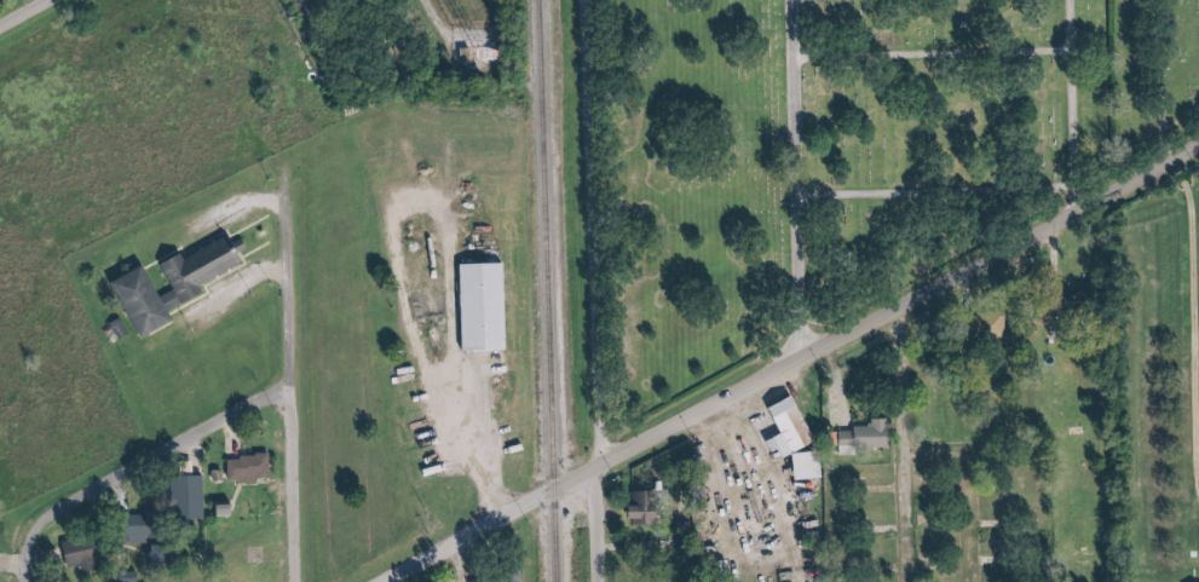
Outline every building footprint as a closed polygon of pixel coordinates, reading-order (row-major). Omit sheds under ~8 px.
[(119,281),(144,338),(180,323),(174,310),(208,295),(203,285),(251,264),(239,235),(188,258),(186,254),(165,263),(177,290),(164,295),(152,267),(119,281)] [(472,261),(477,351),(517,351),(514,260),(472,261)] [(785,435),(773,441),(777,453),(784,450),(787,458),(818,445),(798,398),(774,408),(785,435)] [(891,419),(872,419),(872,428),(841,429),(842,448),(892,446),(891,419)] [(802,481),(827,477),(823,450),(798,454),(802,481)] [(241,457),(241,482),(249,482),(249,485),(254,485),(270,484),(270,480),(281,480),(281,451),(269,453),(269,455),(253,455),(253,457),(244,457),(241,457)] [(180,518),(209,517),(208,475),(178,476),(180,518)] [(637,507),(636,525),(663,526),(664,493),(654,493),(653,507),(637,507)] [(238,516),(238,503),(217,502),(217,516),(238,516)] [(75,542),(79,567),(91,565),(92,570),(110,567),(105,537),(75,542)] [(154,545),(153,562),(173,562),(173,545),(154,545)] [(516,568),(478,581),(521,581),(516,568)]
